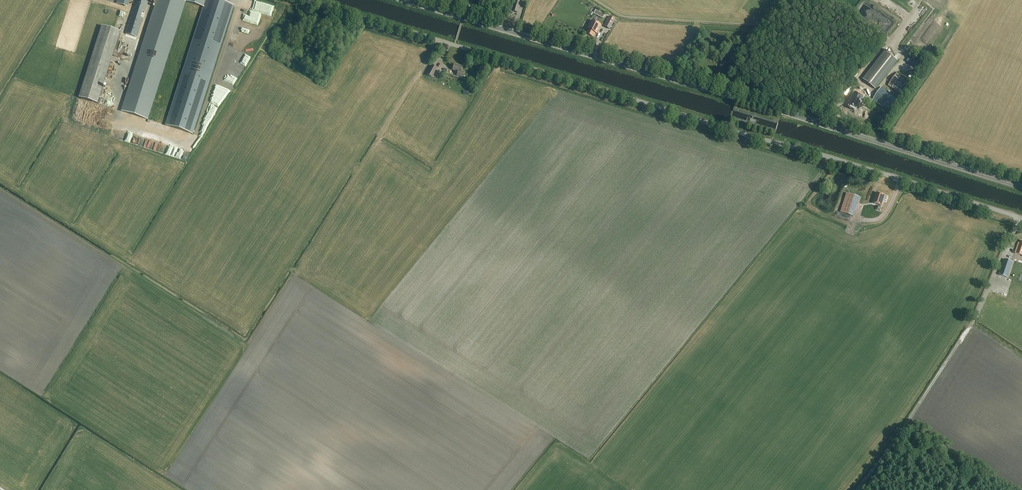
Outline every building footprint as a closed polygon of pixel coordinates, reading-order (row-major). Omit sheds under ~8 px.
[(121,111),(148,120),(186,0),(157,0),(121,111)] [(148,0),(136,0),(133,9),(142,11),(144,12),(148,0)] [(185,70),(177,95),(168,124),(174,126),(193,132),(232,11),(233,7),(233,6),(216,0),(207,0),(206,4),(205,7),(185,70)] [(520,5),(522,0),(514,0),(511,9),(513,9),(512,11),(518,12),(520,5)] [(137,37),(143,18),(141,17),(142,11),(133,9),(125,34),(126,34),(135,37),(137,37)] [(610,29),(615,20),(609,16),(608,19),(604,26),(610,29)] [(588,32),(587,33),(592,36),(593,37),(595,33),(597,33),(601,25),(591,20),(587,28),(588,29),(586,32),(588,32)] [(101,26),(78,97),(97,103),(120,32),(101,26)] [(887,36),(893,41),(896,38),(891,32),(887,36)] [(875,89),(897,61),(885,51),(862,79),(875,89)] [(733,62),(736,54),(730,52),(727,60),(733,62)] [(723,76),(727,62),(722,61),(719,68),(718,68),(717,72),(718,72),(717,76),(721,77),(721,75),(723,76)] [(463,78),(464,73),(461,72),(463,67),(454,64),(452,70),(459,72),(458,76),(463,78)] [(432,78),(437,68),(432,65),(427,75),(432,78)] [(903,96),(912,82),(897,72),(887,86),(903,96)] [(846,96),(852,88),(849,86),(843,93),(846,96)] [(891,113),(900,100),(881,87),(873,99),(875,100),(874,102),(891,113)] [(852,102),(850,106),(856,109),(856,108),(858,106),(859,106),(864,97),(856,92),(851,101),(852,102)] [(854,217),(860,198),(848,193),(841,212),(854,217)] [(884,195),(876,193),(874,198),(873,203),(881,206),(883,200),(886,201),(888,197),(884,195)] [(1007,260),(1001,276),(1009,279),(1015,263),(1007,260)]
